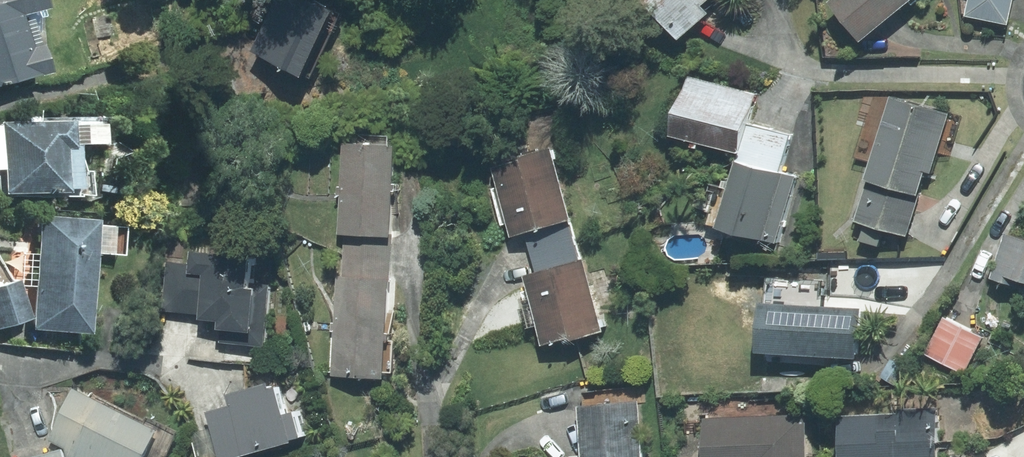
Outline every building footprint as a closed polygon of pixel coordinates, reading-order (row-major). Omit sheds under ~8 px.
[(41,70),(33,43),(23,45),(15,14),(39,7),(37,0),(0,0),(0,81),(41,70)] [(322,0),(281,0),(256,48),(308,75),(342,10),(322,0)] [(684,38),(714,12),(707,4),(711,0),(650,0),(684,38)] [(914,0),(834,0),(833,1),(866,40),(914,0)] [(967,16),(1011,24),(1015,0),(970,0),(967,16)] [(720,225),(779,242),(798,175),(783,171),(793,135),(750,123),(758,93),(691,74),(674,134),(741,153),(720,225)] [(951,112),(893,95),(868,179),(870,179),(857,220),(909,236),(928,171),(934,172),(951,112)] [(0,122),(0,193),(59,191),(58,187),(72,187),(71,143),(102,142),(102,116),(35,118),(35,121),(0,122)] [(387,377),(399,144),(390,143),(391,136),(358,134),(357,142),(345,141),(340,234),(345,234),(343,275),(338,275),(333,375),(387,377)] [(572,340),(607,330),(586,259),(583,260),(571,219),(574,218),(553,147),(493,165),(514,236),(527,233),(538,270),(525,274),(546,345),(571,337),(572,340)] [(36,214),(27,329),(82,333),(91,218),(36,214)] [(1006,232),(993,277),(1020,285),(1021,279),(1023,279),(1023,237),(1006,232)] [(267,346),(273,284),(253,282),(256,255),(195,249),(194,264),(169,262),(164,310),(204,314),(203,318),(223,320),(221,341),(267,346)] [(26,318),(15,279),(0,283),(0,326),(26,318)] [(816,355),(861,358),(864,307),(763,300),(760,351),(799,354),(799,359),(815,360),(816,355)] [(985,336),(944,316),(926,353),(967,373),(985,336)] [(297,441),(296,438),(307,435),(300,409),(289,412),(282,384),(274,386),(273,381),(228,393),(232,405),(209,410),(221,456),(235,456),(297,441)] [(76,387),(52,440),(67,447),(70,456),(149,456),(163,427),(76,387)] [(642,400),(580,405),(585,456),(647,456),(642,400)] [(938,407),(899,408),(899,412),(843,414),(844,456),(940,456),(938,407)] [(707,417),(709,456),(809,456),(807,413),(707,417)] [(30,456),(67,456),(65,448),(30,456)]
